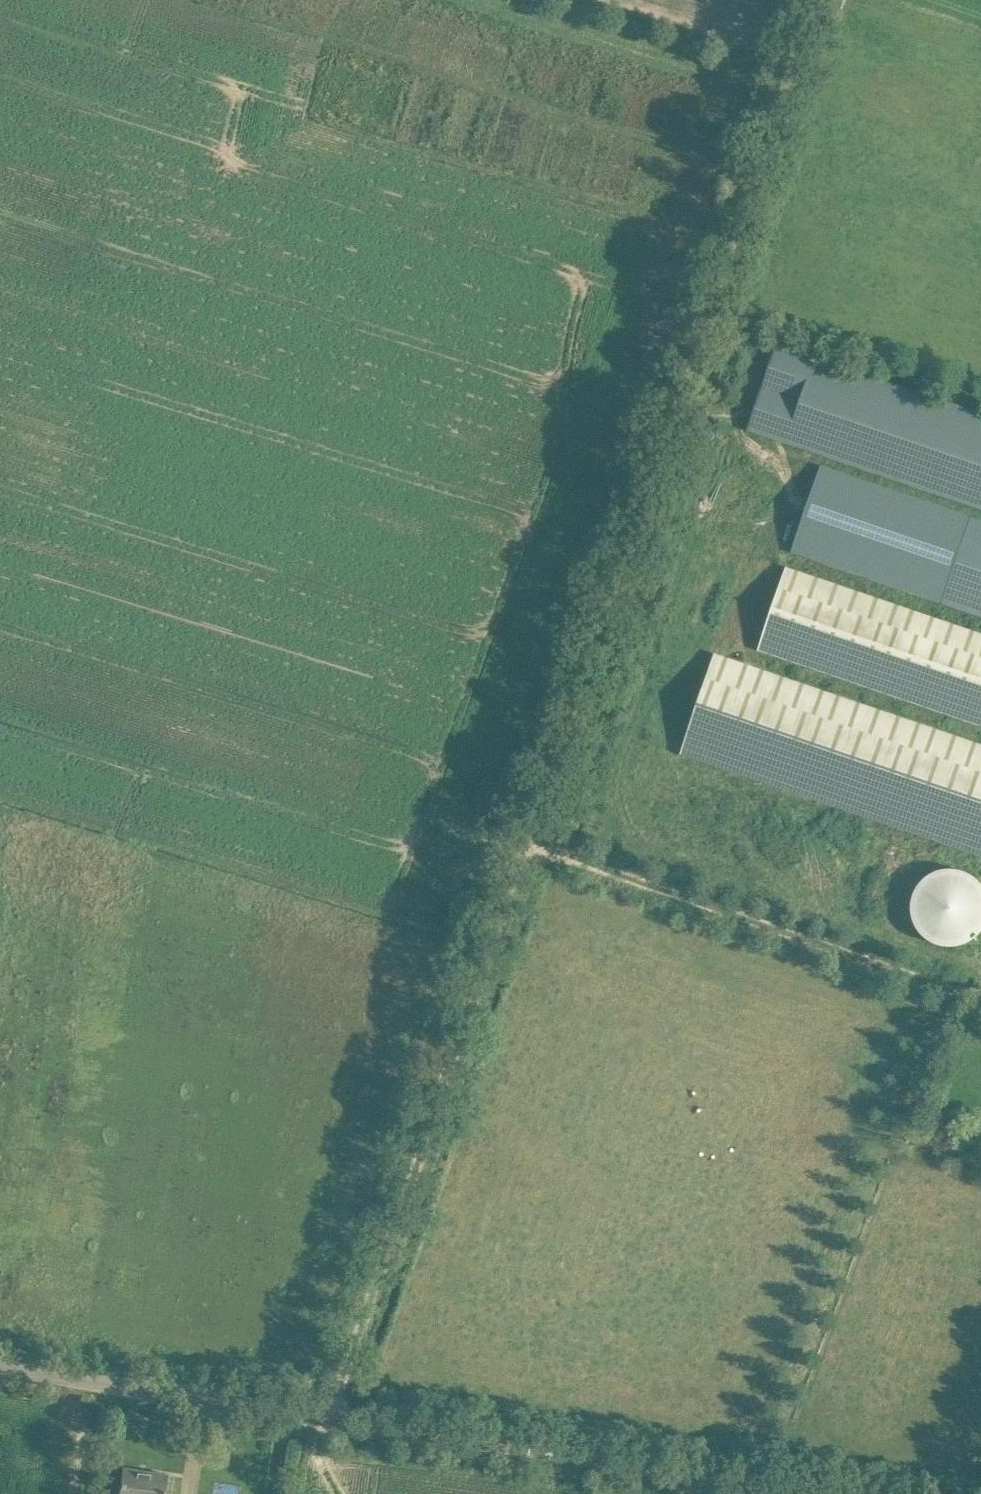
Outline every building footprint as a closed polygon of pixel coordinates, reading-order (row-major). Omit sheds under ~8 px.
[(777,346),(749,427),(980,506),(980,416),(777,346)] [(980,613),(980,519),(820,464),(791,548),(980,613)] [(980,724),(980,630),(785,564),(757,647),(980,724)] [(717,764),(980,854),(980,745),(713,653),(679,751),(717,764)] [(951,946),(954,945),(958,945),(961,944),(964,943),(967,942),(970,940),(973,938),(976,936),(978,934),(980,932),(980,931),(980,882),(980,881),(978,879),(976,876),(973,874),(970,873),(967,871),(964,870),(961,869),(958,868),(954,867),(951,867),(947,867),(944,868),(941,869),(937,870),(934,871),(931,873),(928,874),(926,876),(923,879),(921,881),(919,884),(917,887),(915,890),(914,893),(913,896),(912,900),(912,903),(912,906),(912,910),(912,913),(913,917),(914,920),(915,923),(917,926),(919,929),(921,932),(923,934),(926,936),(928,938),(931,940),(934,942),(937,943),(941,944),(944,945),(947,945),(951,946)] [(167,1474),(123,1468),(119,1493),(164,1493),(167,1474)]
